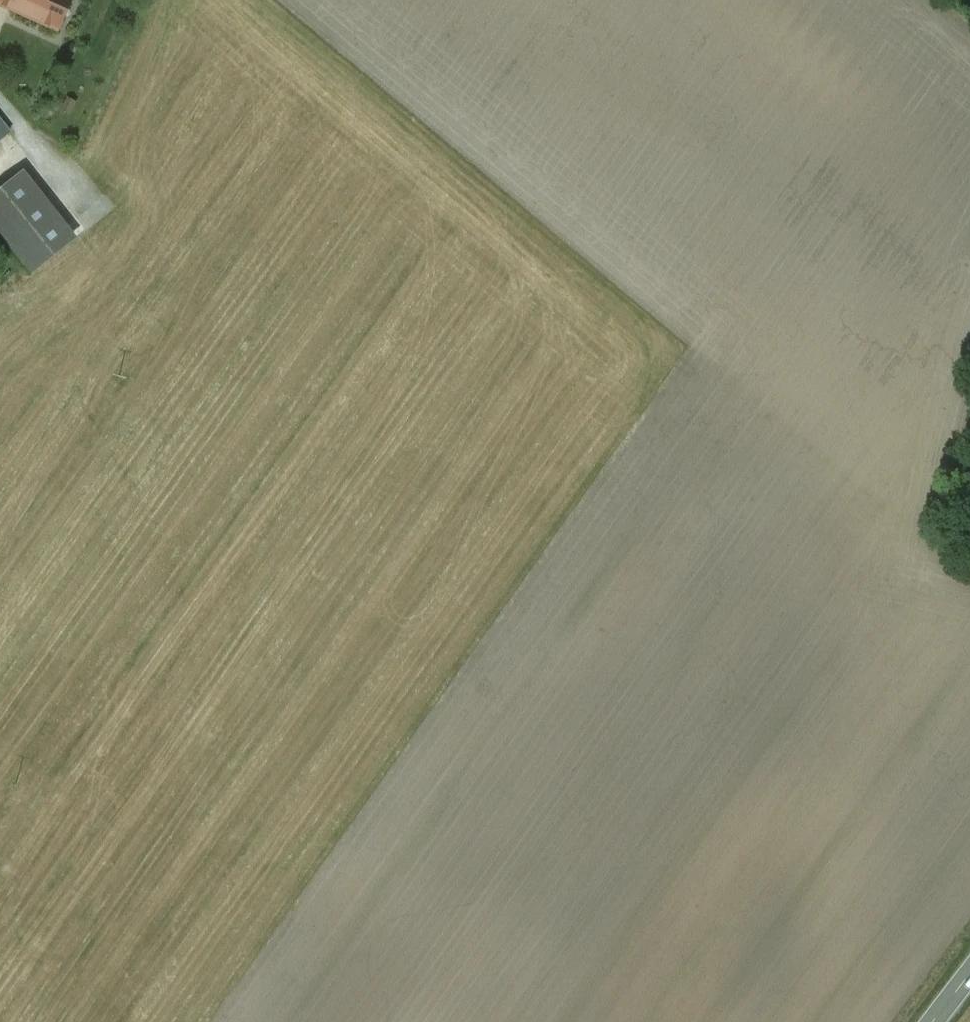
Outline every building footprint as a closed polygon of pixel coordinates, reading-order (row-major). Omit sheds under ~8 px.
[(63,18),(70,0),(19,0),(63,18)] [(17,132),(0,110),(0,145),(17,132)] [(87,235),(33,167),(0,192),(0,222),(39,272),(87,235)]
